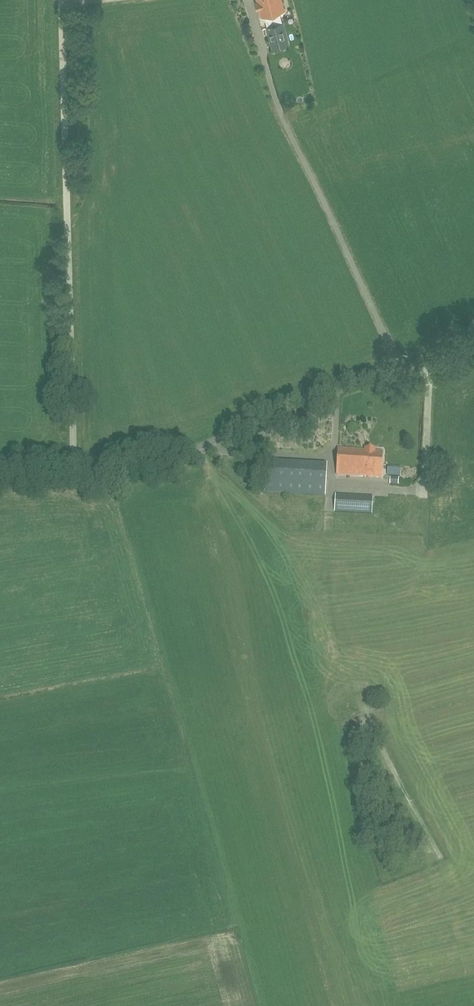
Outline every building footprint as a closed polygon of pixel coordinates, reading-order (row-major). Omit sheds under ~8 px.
[(275,14),(286,11),(283,0),(257,0),(258,2),(256,2),(258,10),(260,10),(262,18),(269,16),(275,14)] [(275,14),(269,16),(272,26),(267,28),(272,48),(288,44),(283,24),(278,25),(275,14)] [(336,474),(362,476),(364,450),(338,448),(336,474)] [(364,450),(362,476),(380,477),(382,452),(375,451),(375,450),(365,449),(365,450),(364,450)] [(327,464),(266,460),(265,491),(325,495),(327,464)] [(399,485),(399,477),(390,476),(390,484),(399,485)] [(364,495),(363,513),(372,514),(373,497),(373,496),(364,495)] [(346,583),(359,584),(360,568),(347,567),(346,583)] [(468,679),(460,682),(464,693),(473,690),(468,679)]
